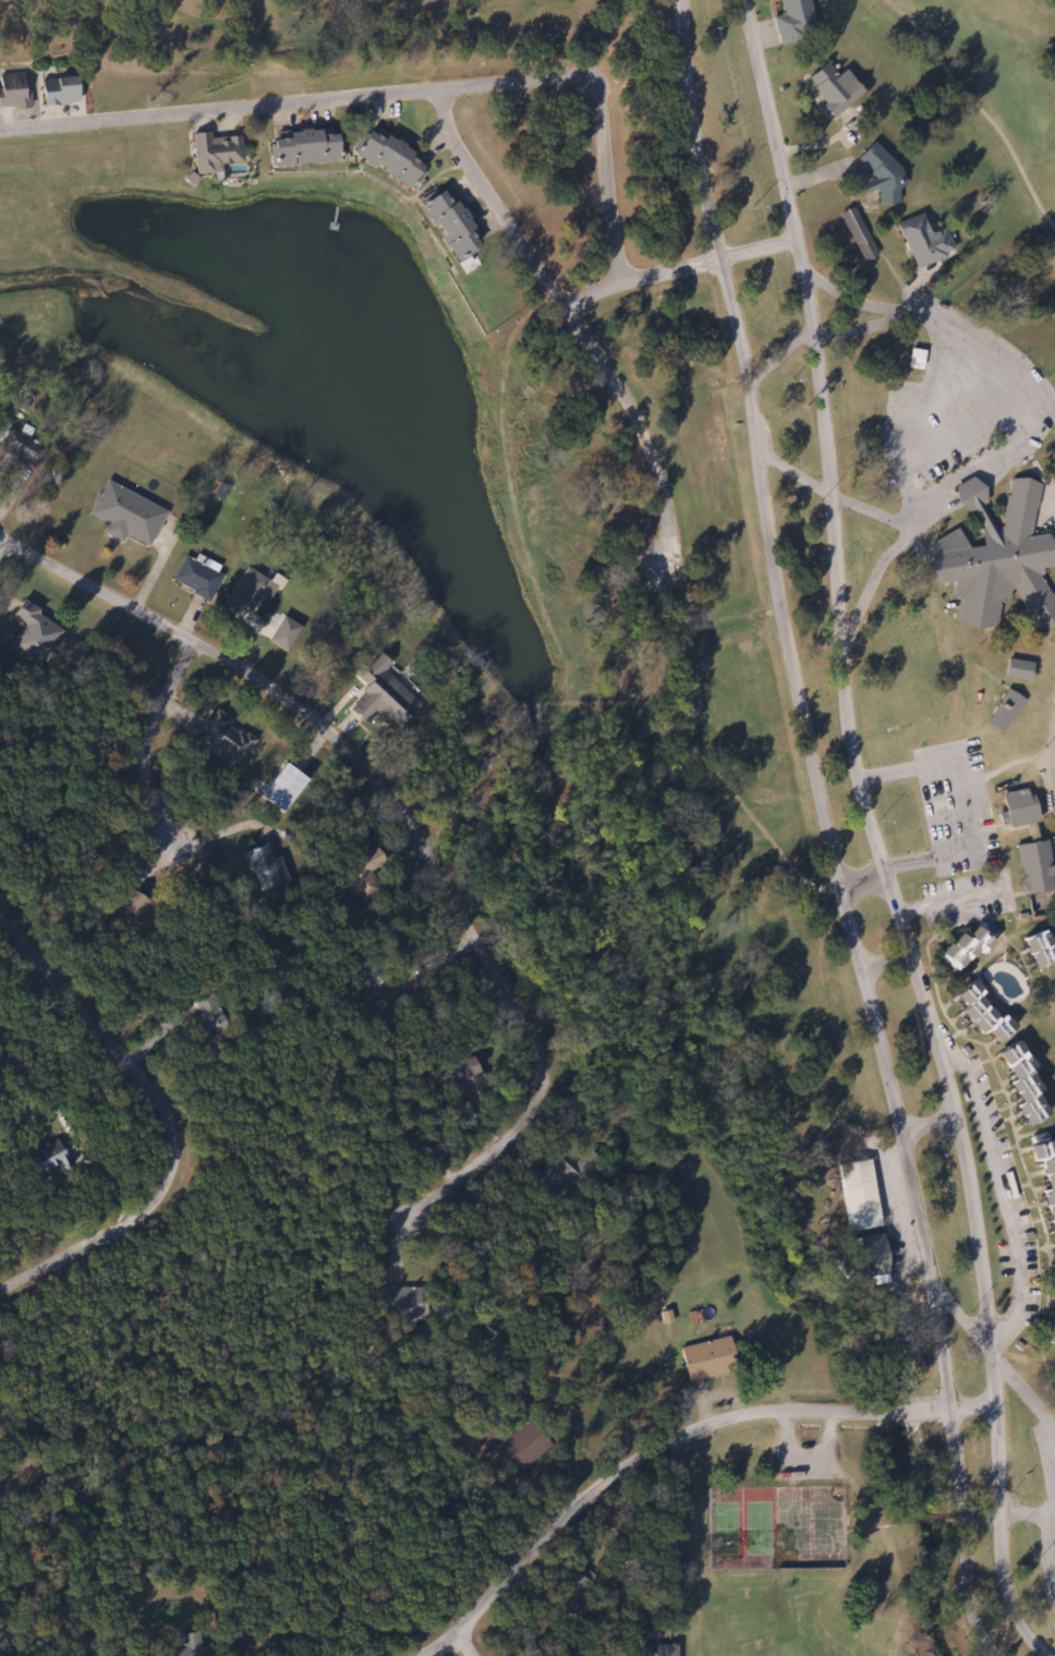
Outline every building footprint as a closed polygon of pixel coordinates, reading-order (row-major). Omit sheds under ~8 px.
[(774,1),(779,0),(782,15),(773,16),(777,44),(814,37),(808,0),(774,0),(774,1)] [(841,69),(837,73),(826,61),(804,82),(836,116),(862,91),(841,69)] [(30,74),(0,74),(0,108),(30,107),(30,74)] [(78,78),(41,79),(42,105),(78,104),(78,78)] [(271,167),(341,160),(337,126),(268,133),(271,167)] [(426,156),(375,128),(371,134),(365,130),(351,155),(415,190),(425,170),(420,167),(426,156)] [(221,173),(221,164),(242,163),(241,137),(210,138),(210,133),(192,134),(194,174),(221,173)] [(872,177),(860,187),(867,195),(871,191),(885,207),(899,195),(894,190),(906,180),(872,142),(854,157),(872,177)] [(456,264),(486,245),(450,186),(419,204),(456,264)] [(863,261),(877,254),(852,207),(838,214),(863,261)] [(896,222),(911,268),(951,255),(942,228),(925,234),(919,214),(896,222)] [(906,366),(918,369),(922,352),(909,349),(906,366)] [(9,428),(0,442),(0,449),(32,469),(44,449),(9,428)] [(986,510),(985,498),(975,478),(955,487),(983,540),(982,546),(968,549),(959,529),(932,542),(928,572),(933,582),(953,585),(951,597),(958,598),(955,624),(995,630),(999,604),(1007,603),(1011,580),(1035,630),(1054,620),(1054,604),(1039,569),(1039,567),(1052,565),(1047,538),(1032,535),(1039,482),(1010,478),(1001,541),(986,510)] [(123,536),(148,546),(164,509),(102,482),(87,516),(105,524),(100,535),(120,543),(123,536)] [(208,600),(220,574),(181,556),(169,583),(208,600)] [(219,610),(236,620),(243,607),(249,611),(257,597),(266,602),(275,585),(242,567),(219,610)] [(10,647),(40,665),(62,629),(18,602),(10,616),(24,624),(10,647)] [(299,627),(281,616),(266,640),(284,651),(299,627)] [(371,711),(391,730),(416,703),(382,670),(388,664),(376,652),(354,676),(366,688),(346,709),(361,722),(371,711)] [(1028,682),(1032,663),(1008,657),(1003,676),(1028,682)] [(1026,701),(1009,688),(984,721),(1000,734),(1026,701)] [(235,765),(250,743),(224,725),(227,721),(211,710),(191,739),(206,749),(208,746),(235,765)] [(1025,825),(1027,839),(1037,838),(1030,789),(999,793),(1003,828),(1025,825)] [(1047,867),(1045,842),(1016,844),(1020,894),(1051,891),(1049,867),(1047,867)] [(240,853),(256,892),(277,883),(261,844),(240,853)] [(118,910),(133,918),(142,901),(127,893),(118,910)] [(954,976),(996,933),(984,922),(977,929),(969,922),(935,958),(954,976)] [(1018,941),(1030,969),(1054,958),(1042,930),(1018,941)] [(947,996),(974,1036),(980,1031),(989,1044),(1011,1030),(999,1013),(992,1017),(978,996),(981,995),(971,980),(947,996)] [(186,1003),(206,1047),(226,1038),(207,994),(186,1003)] [(1022,1125),(1044,1114),(1033,1094),(1040,1090),(1014,1040),(991,1052),(1007,1082),(1001,1085),(1022,1125)] [(445,1072),(467,1101),(487,1085),(466,1057),(445,1072)] [(37,1184),(72,1165),(57,1138),(22,1157),(37,1184)] [(1054,1235),(1054,1154),(1050,1155),(1047,1141),(1023,1145),(1026,1163),(1033,1161),(1039,1193),(1035,1194),(1043,1237),(1054,1235)] [(524,1176),(537,1201),(579,1180),(566,1155),(524,1176)] [(869,1160),(835,1164),(844,1231),(878,1226),(869,1160)] [(881,1275),(881,1235),(859,1235),(859,1275),(881,1275)] [(381,1318),(419,1319),(420,1288),(382,1287),(381,1318)] [(678,1346),(684,1381),(734,1371),(727,1336),(678,1346)] [(518,1475),(549,1445),(525,1420),(502,1442),(486,1425),(478,1433),(518,1475)] [(196,1632),(177,1634),(177,1644),(154,1646),(154,1655),(197,1655),(196,1632)] [(676,1644),(642,1644),(642,1655),(676,1655),(676,1644)]
